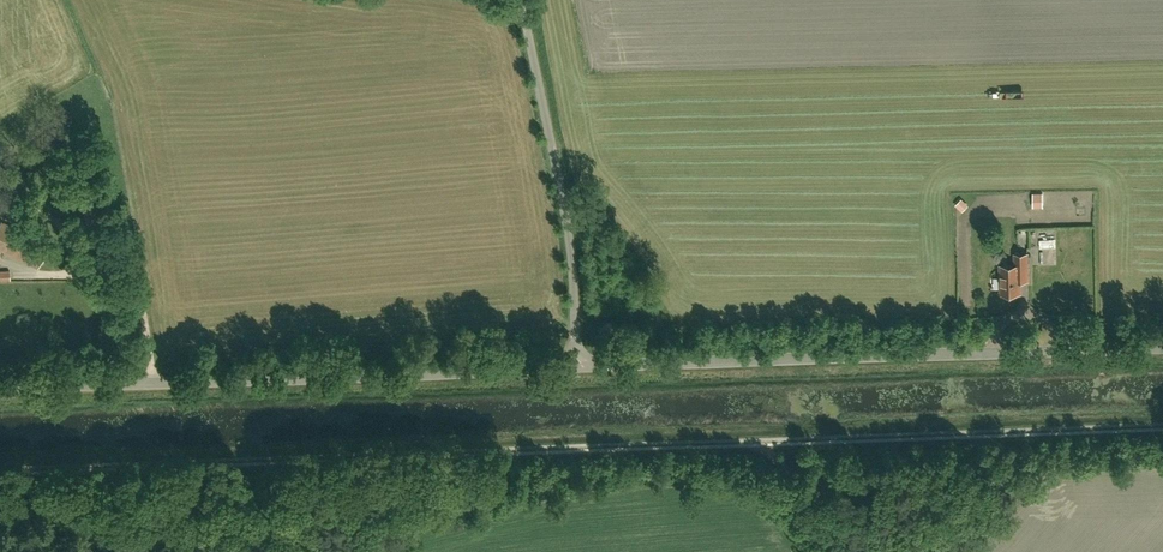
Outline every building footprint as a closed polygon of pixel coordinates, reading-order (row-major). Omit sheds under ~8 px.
[(1031,207),(1042,207),(1042,191),(1031,191),(1031,207)] [(953,204),(961,211),(968,204),(960,197),(953,204)] [(1028,282),(1028,265),(1027,254),(1013,254),(1013,265),(1000,265),(1000,293),(1020,293),(1019,282),(1028,282)] [(10,280),(10,270),(0,270),(0,281),(10,280)]
